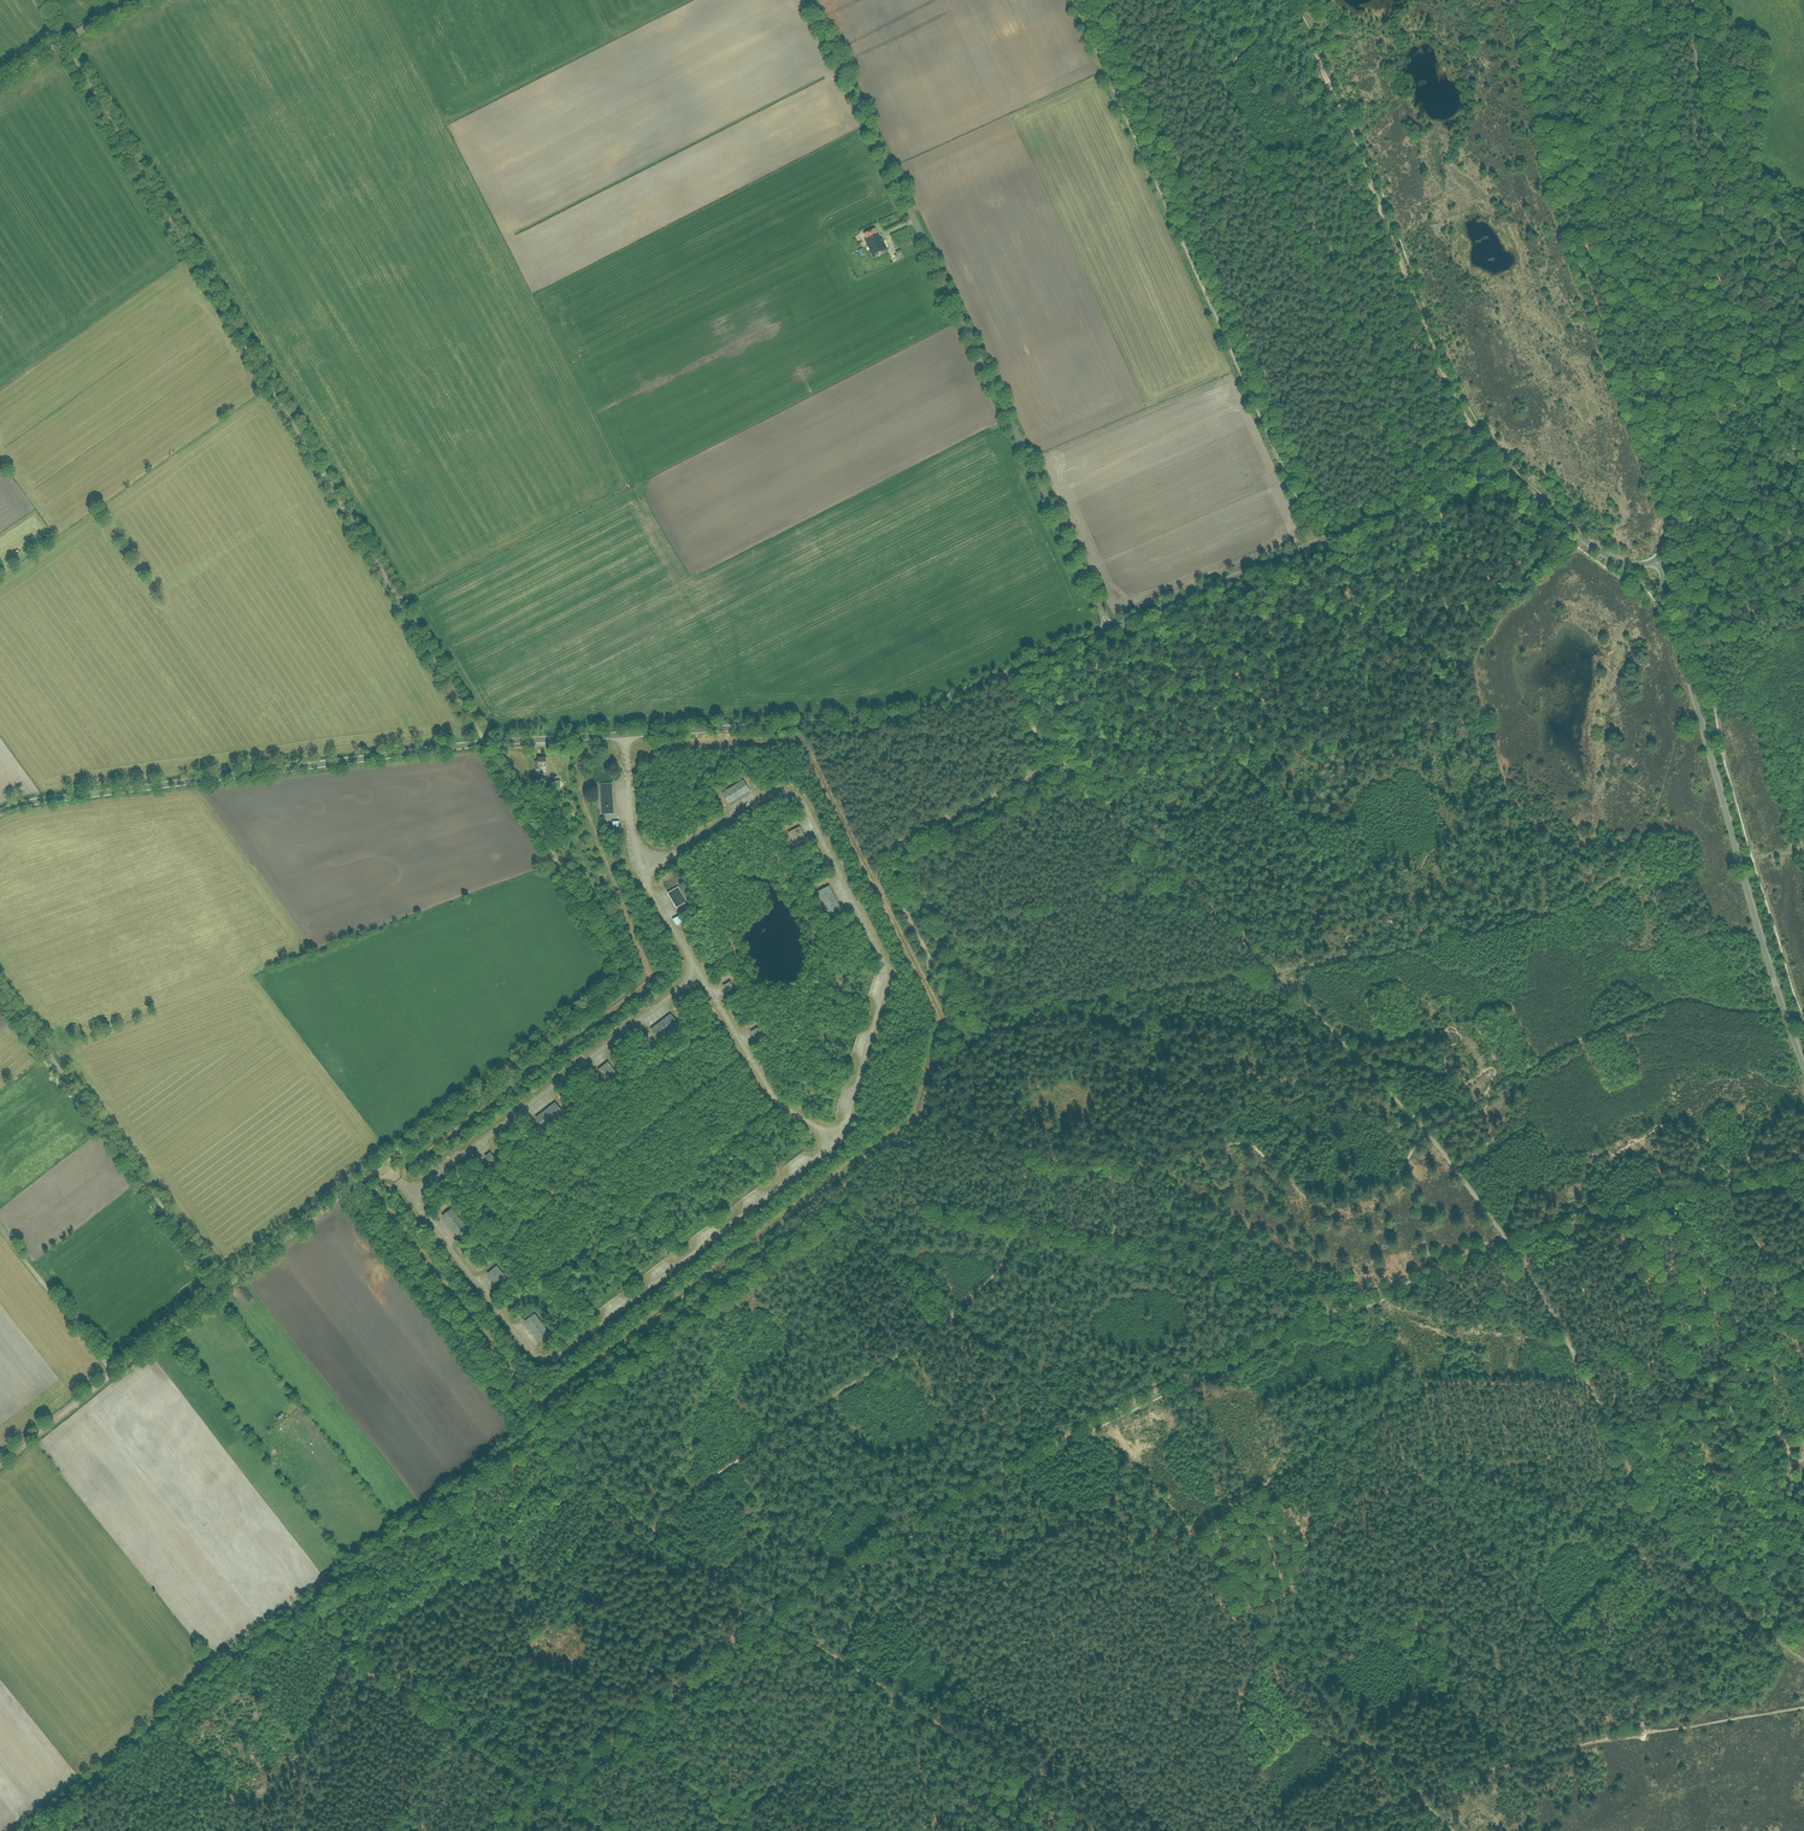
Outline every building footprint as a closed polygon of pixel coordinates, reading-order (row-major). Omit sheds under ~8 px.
[(880,239),(877,234),(878,234),(875,229),(864,234),(866,239),(864,239),(873,258),(887,251),(881,238),(880,239)] [(546,758),(538,758),(538,761),(535,761),(535,770),(541,770),(541,768),(546,767),(546,758)] [(728,804),(750,791),(743,780),(722,793),(728,804)] [(555,781),(543,782),(543,786),(543,789),(552,789),(555,789),(555,781)] [(601,814),(614,814),(612,783),(600,784),(601,814)] [(794,844),(805,838),(800,827),(788,832),(794,844)] [(829,914),(841,908),(829,886),(818,892),(829,914)] [(676,908),(687,902),(678,887),(667,893),(676,908)] [(676,924),(681,921),(678,916),(673,919),(676,924)] [(727,992),(734,987),(730,981),(723,986),(727,992)] [(658,1039),(679,1024),(670,1014),(650,1029),(658,1039)] [(754,1038),(762,1034),(758,1027),(751,1032),(754,1038)] [(605,1080),(616,1072),(608,1062),(598,1070),(605,1080)] [(543,1128),(563,1112),(555,1102),(535,1118),(543,1128)] [(490,1163),(495,1159),(490,1153),(485,1157),(490,1163)] [(457,1236),(467,1228),(452,1208),(442,1216),(457,1236)] [(495,1283),(505,1275),(497,1266),(487,1274),(495,1283)] [(539,1341),(550,1333),(534,1313),(524,1321),(539,1341)]
